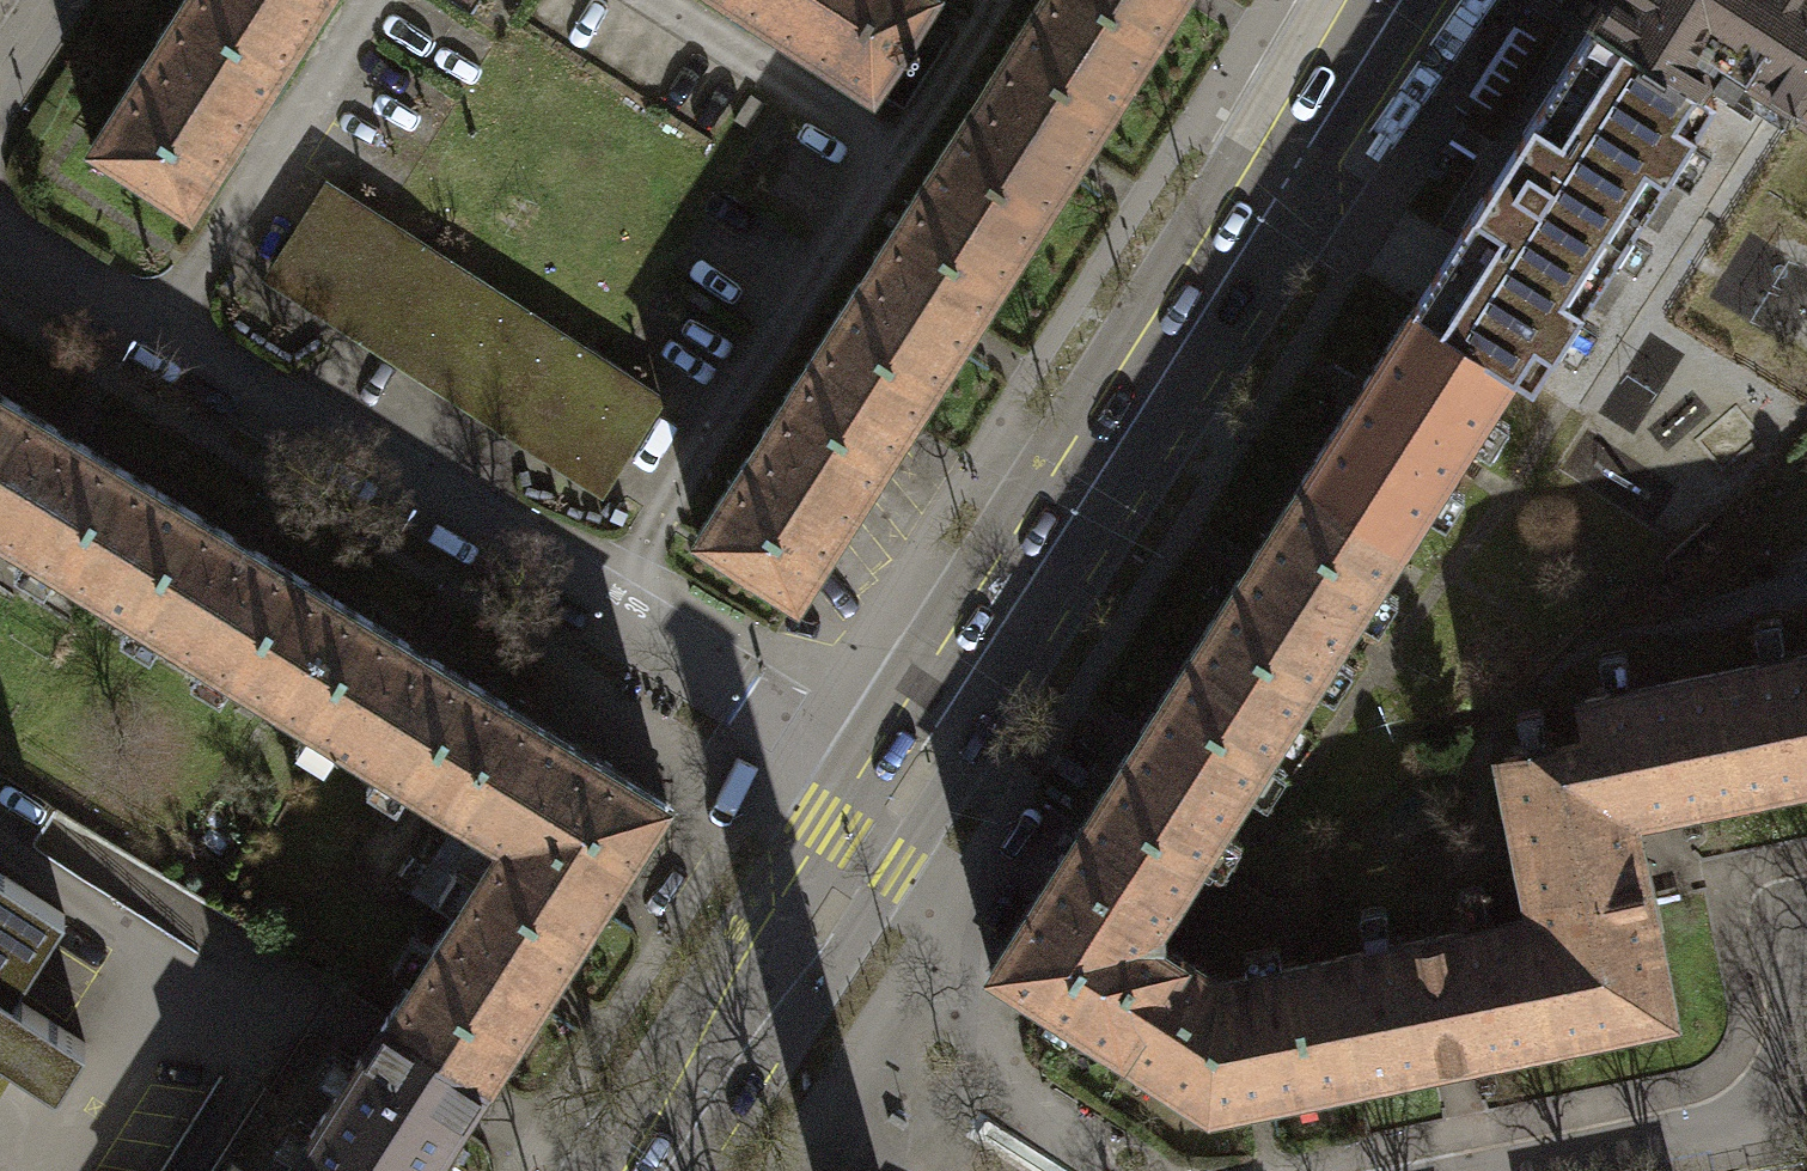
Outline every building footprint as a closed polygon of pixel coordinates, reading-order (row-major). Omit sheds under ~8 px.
[(241,0),(171,0),(79,144),(180,209),(252,97),(293,33),(241,0)] [(293,33),(314,0),(241,0),(293,33)] [(774,35),(862,91),(921,0),(720,0),(774,35)] [(1022,9),(1123,74),(1171,0),(1028,0),(1022,9)] [(1802,105),(1806,97),(1806,0),(1609,0),(1595,22),(1697,86),(1709,68),(1717,73),(1713,78),(1734,91),(1747,70),(1802,105)] [(909,184),(1011,249),(1067,162),(1123,74),(1022,9),(909,184)] [(1595,22),(1411,308),(1514,373),(1533,386),(1717,99),(1697,86),(1595,22)] [(909,184),(797,359),(899,424),(955,337),(1011,249),(909,184)] [(315,185),(261,268),(595,482),(649,399),(315,185)] [(1300,482),(1402,548),(1514,373),(1411,308),(1300,482)] [(899,424),(797,359),(685,534),(787,599),(843,511),(899,424)] [(81,590),(144,487),(58,434),(0,399),(0,540),(81,590)] [(1188,656),(1290,721),(1402,548),(1300,482),(1248,564),(1188,656)] [(259,698),(322,595),(248,550),(144,487),(81,590),(259,698)] [(322,595),(259,698),(434,806),(497,703),(430,662),(322,595)] [(1741,793),(1806,779),(1806,655),(1716,673),(1741,793)] [(1290,721),(1188,656),(1127,750),(1077,829),(1179,895),(1290,721)] [(1533,899),(1643,876),(1631,815),(1741,793),(1716,673),(1585,700),(1593,739),(1504,758),(1533,899)] [(497,703),(434,806),(467,824),(490,839),(591,904),(657,801),(646,794),(497,703)] [(490,839),(467,824),(457,838),(420,815),(381,876),(441,914),(490,839)] [(1161,943),(1161,923),(1179,895),(1077,829),(1042,883),(988,967),(1120,1051),(1180,956),(1161,943)] [(591,904),(490,839),(441,914),(377,1013),(479,1079),(532,996),(591,904)] [(1528,918),(1552,1039),(1671,1014),(1643,876),(1533,899),(1537,917),(1528,918)] [(0,879),(0,1059),(44,1088),(74,1041),(1,995),(53,913),(0,879)] [(1332,957),(1356,1077),(1552,1039),(1528,918),(1332,957)] [(1120,1051),(1210,1108),(1356,1077),(1332,957),(1220,981),(1180,956),(1120,1051)] [(420,1170),(467,1098),(479,1079),(377,1013),(364,1033),(275,1170),(419,1170),(420,1170)]
